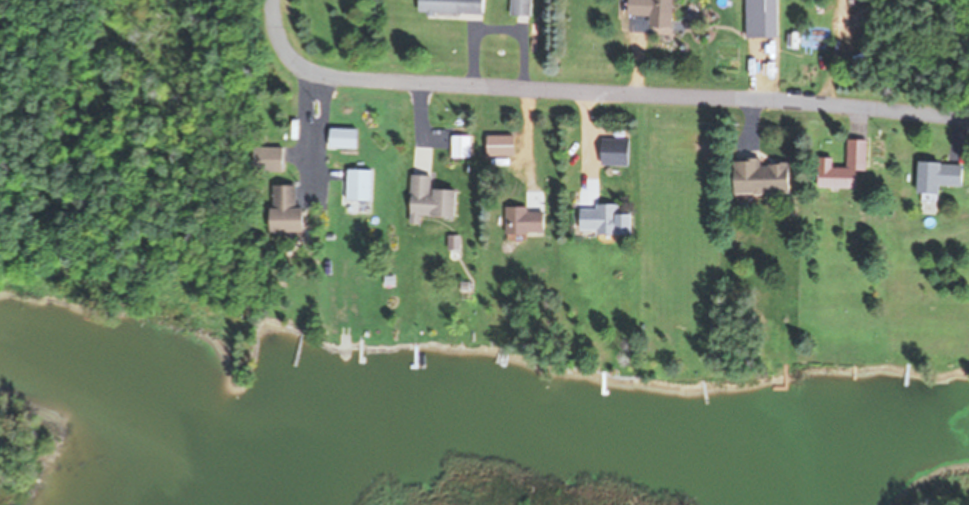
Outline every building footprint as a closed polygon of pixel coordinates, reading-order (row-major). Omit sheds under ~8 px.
[(421,13),(489,14),(489,0),(421,0),(421,13)] [(534,0),(512,0),(512,16),(534,16),(534,0)] [(679,0),(632,0),(630,29),(649,30),(649,26),(677,28),(679,0)] [(783,0),(749,0),(748,37),(783,38),(783,0)] [(454,157),(472,157),(472,135),(454,135),(454,157)] [(518,136),(487,136),(487,157),(518,157),(518,136)] [(603,166),(633,166),(633,136),(603,136),(603,166)] [(869,172),(869,140),(850,139),(850,167),(835,167),(835,158),(823,158),(823,188),(862,188),(862,172),(869,172)] [(284,171),(284,146),(265,146),(265,171),(284,171)] [(739,161),(741,195),(796,193),(795,164),(765,166),(764,160),(739,161)] [(968,164),(923,162),(922,194),(946,194),(946,186),(967,187),(968,164)] [(348,200),(373,200),(373,169),(348,169),(348,200)] [(423,216),(460,217),(460,190),(433,190),(433,175),(413,174),(412,224),(423,224),(423,216)] [(298,185),(272,185),(272,233),(311,233),(311,208),(298,208),(298,185)] [(583,234),(636,234),(636,214),(620,214),(620,206),(582,206),(583,234)] [(507,208),(507,234),(548,234),(548,208),(507,208)]
